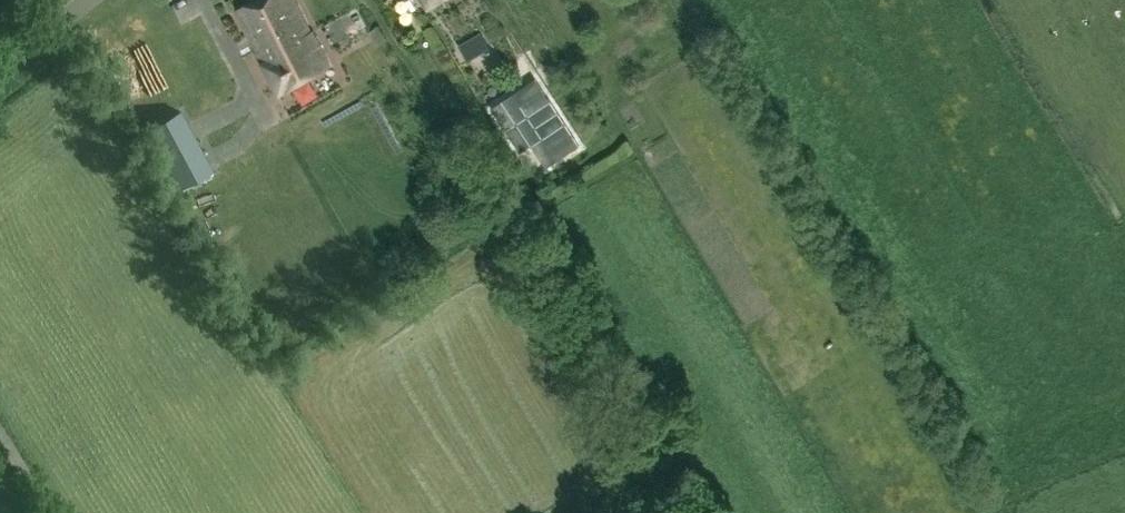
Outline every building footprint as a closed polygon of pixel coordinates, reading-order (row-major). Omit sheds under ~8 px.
[(257,51),(255,52),(278,94),(329,67),(307,24),(306,25),(293,0),(253,0),(235,10),(257,51)] [(339,18),(325,25),(332,39),(346,32),(339,18)] [(480,33),(458,46),(467,61),(480,54),(484,61),(493,56),(480,33)] [(213,170),(181,111),(149,128),(181,187),(213,170)]
